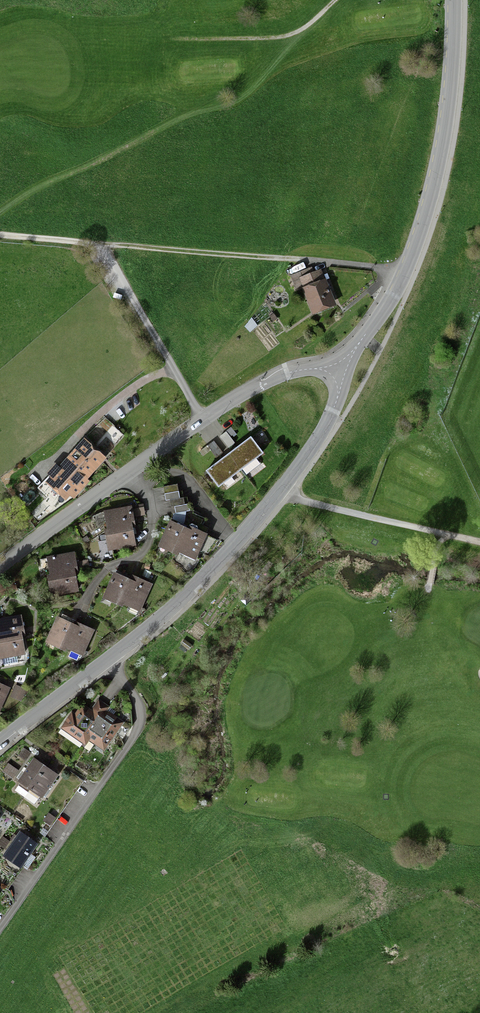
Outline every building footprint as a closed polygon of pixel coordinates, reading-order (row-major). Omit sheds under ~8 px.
[(291,277),(297,292),(304,289),(300,279),(315,274),(313,269),(291,277)] [(315,316),(337,307),(323,271),(315,274),(300,279),(304,289),(315,316)] [(232,427),(220,435),(229,447),(235,443),(231,437),(236,433),(232,427)] [(229,455),(242,471),(262,455),(249,439),(229,455)] [(47,486),(67,504),(71,500),(75,504),(92,485),(88,482),(107,461),(86,442),(61,470),(58,468),(51,476),(53,478),(47,486)] [(242,471),(229,455),(209,470),(222,486),(242,471)] [(164,487),(165,493),(178,491),(177,484),(164,487)] [(182,490),(178,491),(165,493),(166,500),(170,500),(183,497),(182,490)] [(187,496),(183,497),(170,500),(172,507),(175,506),(188,504),(187,496)] [(192,503),(188,504),(175,506),(176,513),(193,509),(192,503)] [(107,530),(132,526),(135,525),(132,506),(104,511),(107,530)] [(205,522),(206,519),(193,513),(190,519),(196,521),(193,528),(206,535),(207,531),(209,528),(203,525),(205,522)] [(178,551),(188,529),(172,522),(160,547),(176,555),(178,551)] [(132,526),(107,530),(104,531),(108,551),(136,546),(132,526)] [(188,529),(178,551),(195,559),(200,550),(209,554),(216,539),(206,535),(193,528),(189,527),(188,529)] [(51,576),(74,571),(77,571),(74,553),(48,558),(51,576)] [(74,571),(51,576),(48,576),(52,597),(78,592),(74,571)] [(104,600),(120,608),(132,581),(116,574),(104,600)] [(133,578),(132,581),(120,608),(124,609),(126,607),(142,614),(154,588),(133,578)] [(22,635),(25,634),(22,617),(0,621),(0,639),(22,635)] [(64,649),(75,626),(59,619),(47,646),(63,653),(64,649)] [(75,626),(64,649),(84,658),(96,633),(76,624),(75,626)] [(0,639),(0,662),(25,658),(22,635),(0,639)] [(181,646),(189,652),(192,648),(184,642),(181,646)] [(11,689),(0,684),(0,712),(11,689)] [(11,700),(22,705),(27,693),(16,688),(11,700)] [(81,745),(105,713),(110,706),(99,699),(89,712),(83,708),(75,718),(73,717),(65,727),(75,734),(72,738),(81,745)] [(105,713),(81,745),(89,751),(95,741),(102,746),(108,737),(111,740),(121,725),(105,713)] [(19,757),(27,763),(32,755),(25,750),(19,757)] [(25,796),(31,788),(43,797),(58,775),(52,771),(41,763),(34,758),(19,780),(21,782),(16,790),(25,796)] [(20,773),(9,766),(3,774),(14,782),(20,773)] [(5,853),(28,868),(36,857),(30,853),(37,842),(20,831),(5,853)] [(17,873),(21,867),(8,858),(0,870),(0,887),(5,890),(6,887),(11,881),(17,873)]
